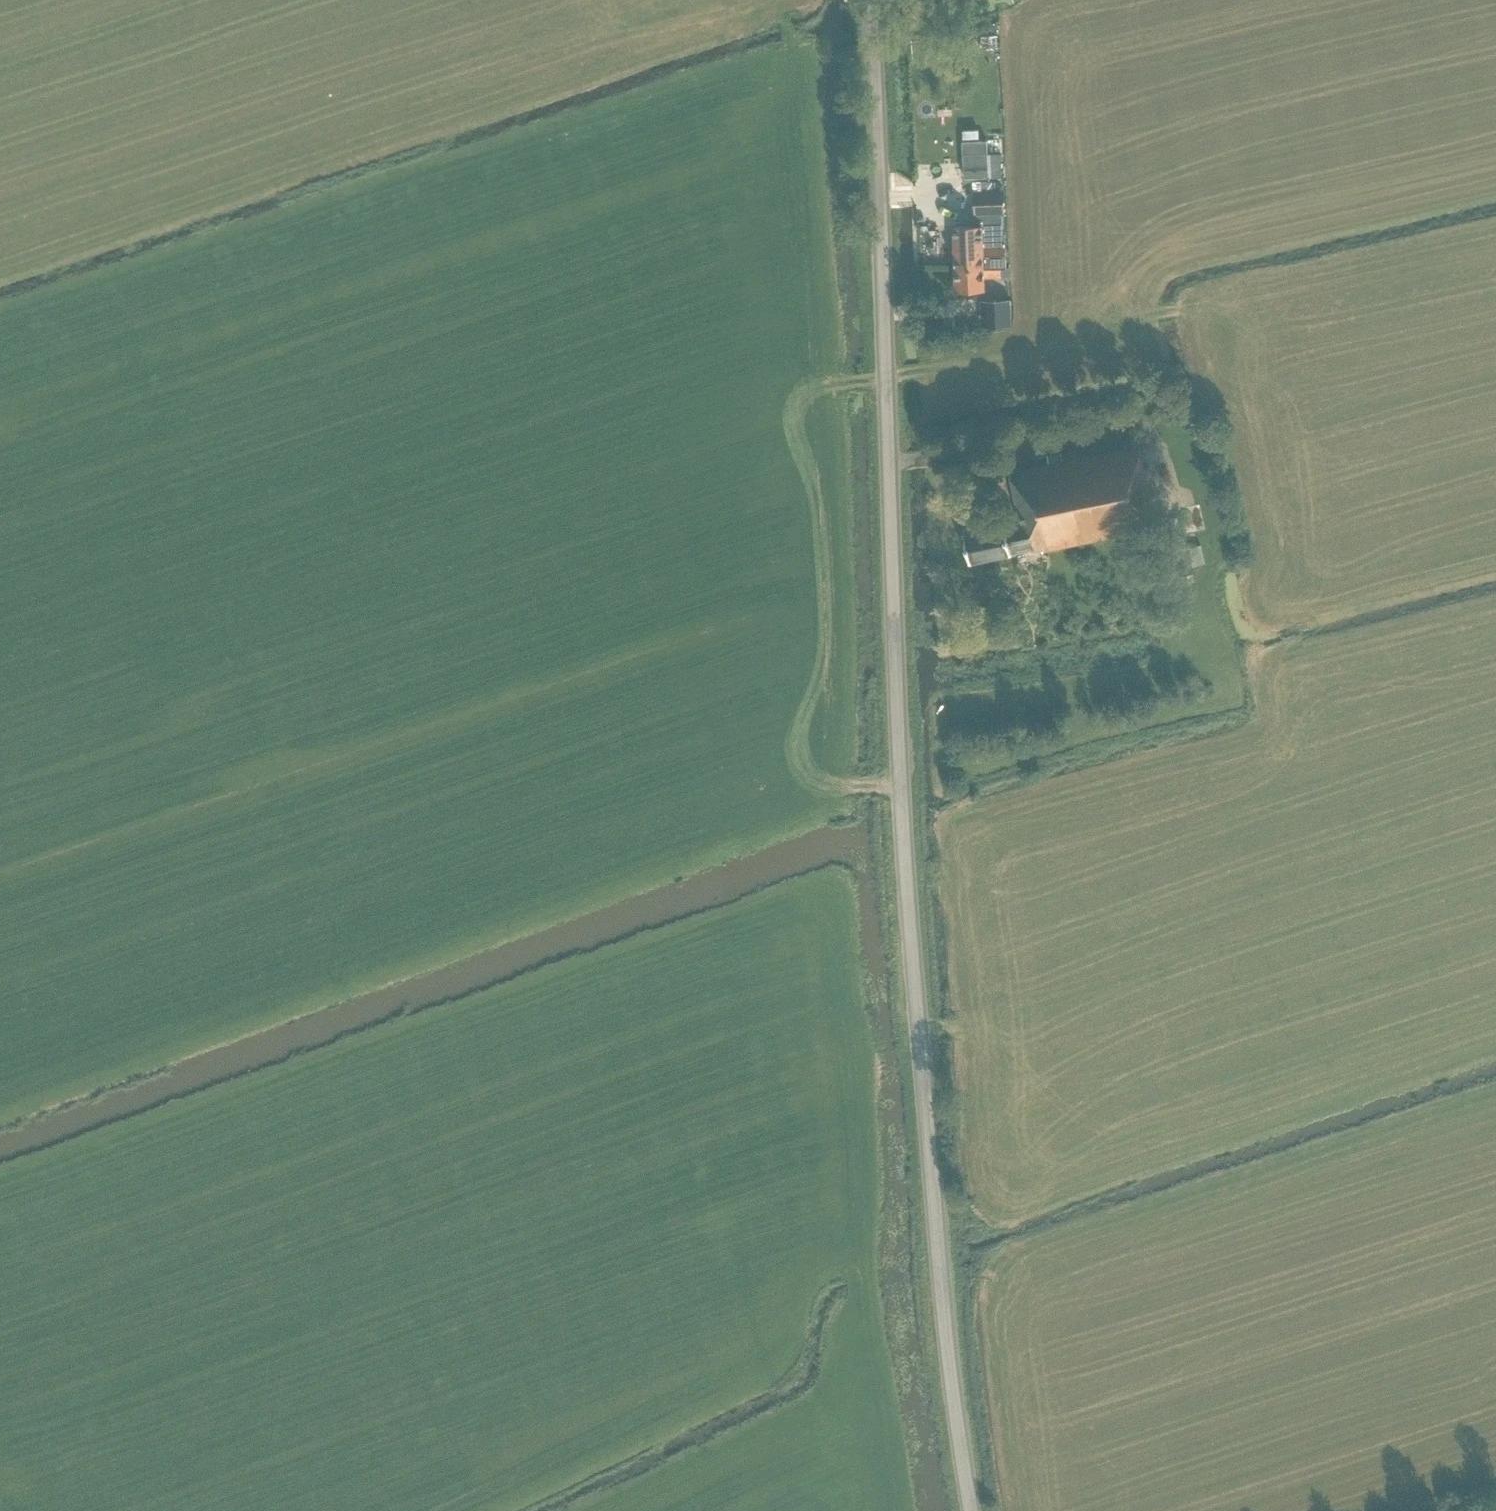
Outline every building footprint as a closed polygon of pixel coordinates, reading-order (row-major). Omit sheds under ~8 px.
[(989,152),(989,177),(1001,177),(1001,152),(989,152)] [(972,191),(973,217),(1005,215),(1004,190),(972,191)] [(1005,246),(954,248),(955,269),(1001,268),(1006,268),(1005,246)] [(984,277),(1001,277),(1001,268),(955,269),(955,291),(984,290),(984,277)] [(1011,326),(1010,299),(979,300),(980,327),(1011,326)] [(1144,467),(1139,445),(1062,461),(1060,453),(1046,456),(1048,464),(1009,472),(1019,520),(963,532),(969,561),(1030,549),(1031,551),(1041,549),(1042,551),(1161,527),(1148,466),(1144,467)]
